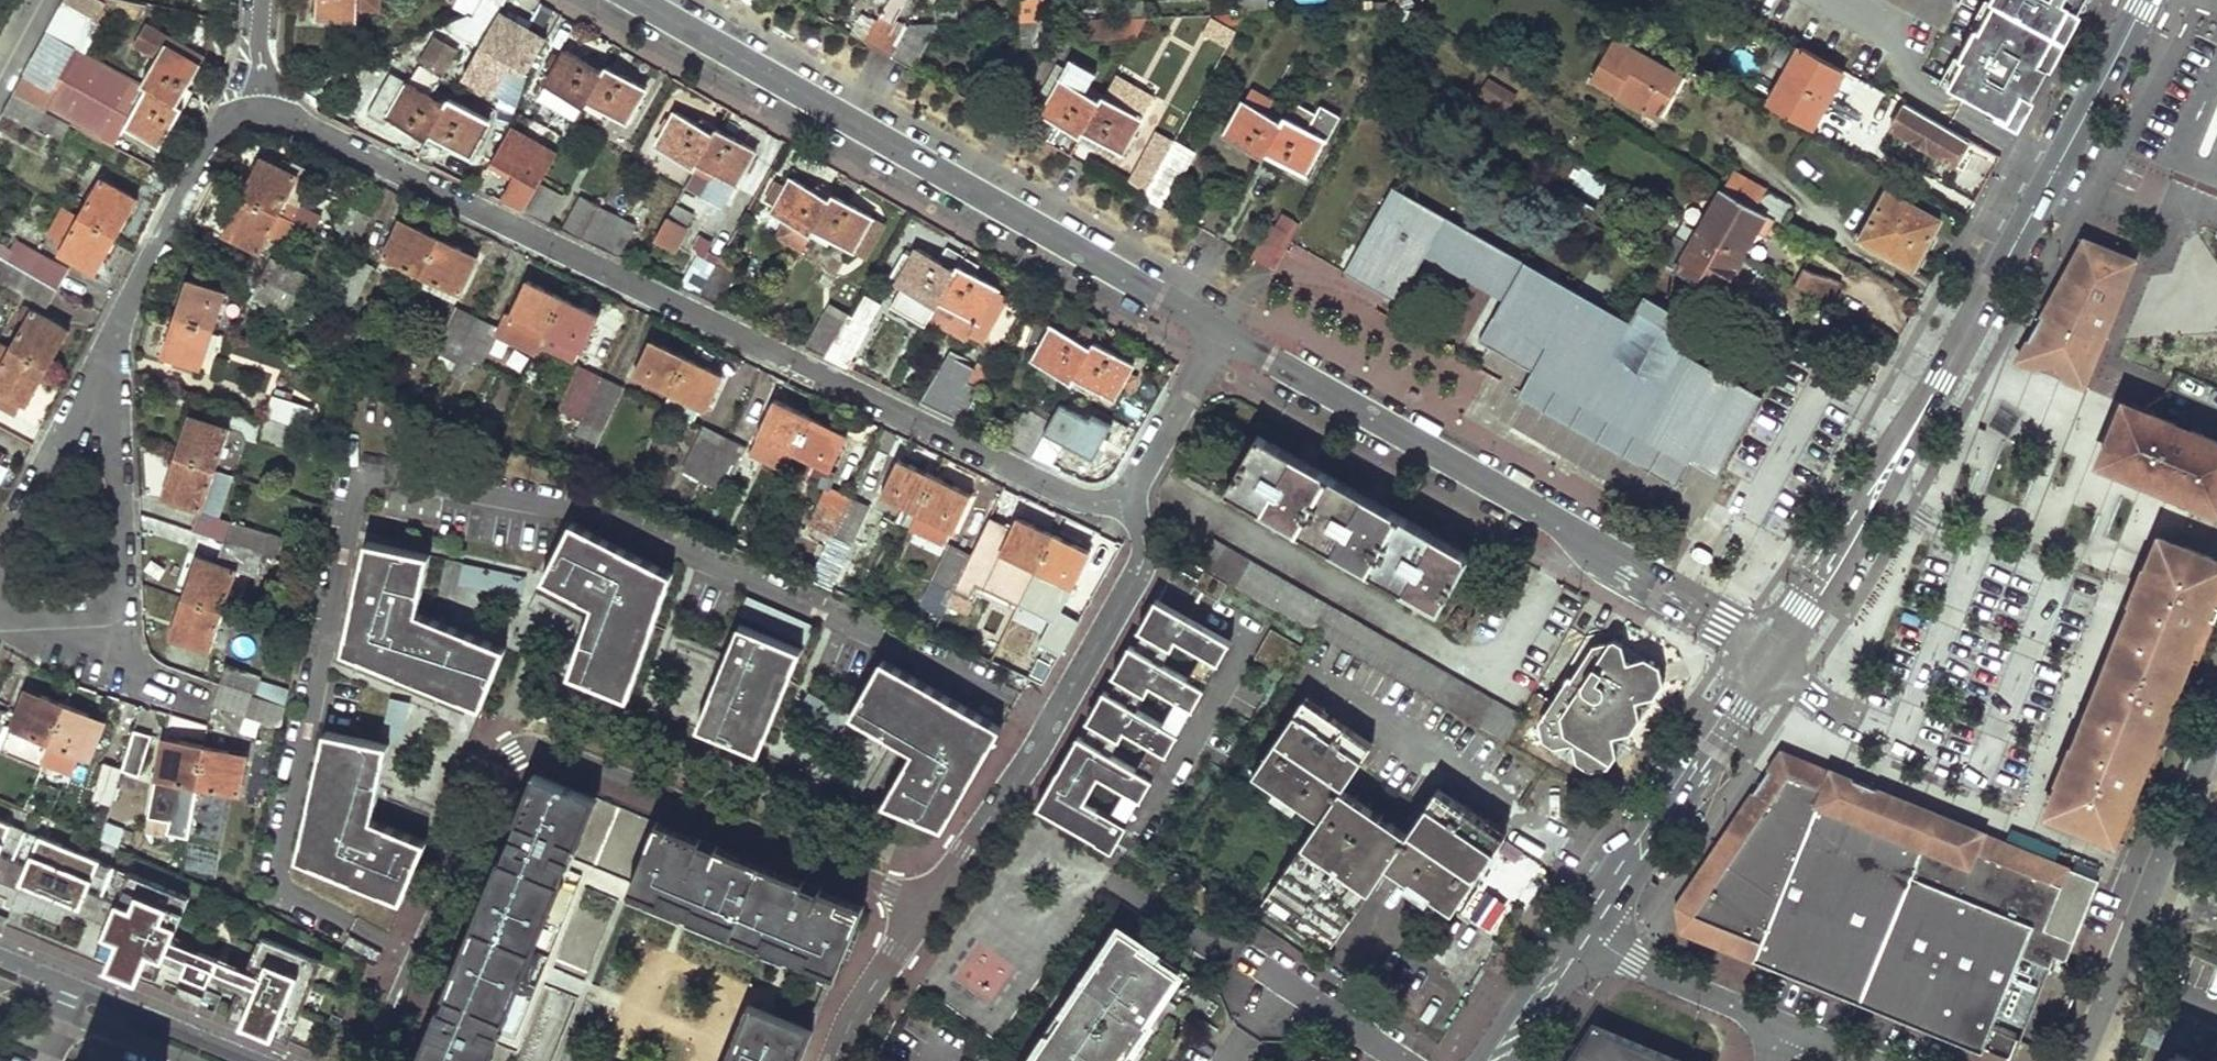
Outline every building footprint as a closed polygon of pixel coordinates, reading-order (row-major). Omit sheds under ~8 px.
[(61,2),(96,20),(108,0),(62,0),(61,2)] [(378,10),(378,0),(317,0),(317,19),(358,20),(358,9),(378,10)] [(468,15),(475,0),(441,0),(468,15)] [(489,28),(505,0),(475,0),(468,15),(489,28)] [(1031,19),(1031,0),(1016,0),(1017,19),(1031,19)] [(1240,10),(1264,10),(1264,0),(1240,0),(1240,10)] [(2016,125),(2026,107),(2066,33),(2084,0),(1990,0),(1957,60),(1953,57),(1939,83),(2016,125)] [(1065,7),(1065,19),(1079,18),(1079,7),(1065,7)] [(888,57),(906,24),(879,8),(860,41),(888,57)] [(1196,27),(1217,37),(1223,25),(1202,14),(1196,27)] [(888,57),(909,69),(939,21),(908,20),(906,24),(888,57)] [(183,109),(193,93),(186,89),(199,67),(166,48),(170,40),(147,26),(135,47),(158,59),(143,86),(183,109)] [(440,73),(457,46),(434,31),(417,58),(440,73)] [(1612,36),(1591,75),(1617,88),(1614,94),(1644,110),(1646,105),(1661,113),(1682,75),(1612,36)] [(170,40),(166,48),(199,67),(203,58),(170,40)] [(1798,44),(1765,103),(1810,128),(1842,70),(1798,44)] [(566,51),(545,87),(584,108),(607,67),(591,57),(587,62),(566,51)] [(1075,133),(1098,92),(1084,84),(1092,70),(1070,58),(1058,81),(1048,75),(1031,105),(1040,110),(1039,113),(1075,133)] [(11,93),(45,112),(56,92),(48,88),(53,79),(27,66),(11,93)] [(607,67),(584,108),(599,117),(603,113),(625,125),(645,88),(607,67)] [(389,72),(370,107),(427,139),(450,98),(432,88),(429,94),(389,72)] [(183,109),(143,86),(133,102),(138,105),(126,127),(141,136),(152,142),(162,148),(183,109)] [(1098,92),(1075,133),(1093,144),(1096,138),(1119,151),(1139,115),(1098,92)] [(11,93),(1,112),(47,137),(57,118),(45,112),(11,93)] [(1311,113),(1283,97),(1277,109),(1253,152),(1277,165),(1281,159),(1302,170),(1320,137),(1323,139),(1339,113),(1318,102),(1311,113)] [(488,120),(450,98),(427,139),(442,148),(446,142),(468,155),(488,120)] [(1264,112),(1241,99),(1222,134),(1253,152),(1277,109),(1268,104),(1264,112)] [(1891,128),(1951,163),(1964,140),(1897,101),(1889,115),(1896,119),(1891,128)] [(676,113),(654,149),(693,170),(717,129),(700,119),(697,125),(676,113)] [(756,151),(717,129),(693,170),(709,180),(712,175),(734,187),(756,151)] [(152,142),(141,136),(138,141),(149,146),(152,142)] [(1187,148),(1170,138),(1138,196),(1156,206),(1187,148)] [(241,195),(278,213),(297,177),(260,156),(241,195)] [(519,165),(500,199),(525,210),(540,184),(543,177),(519,165)] [(1603,198),(1610,183),(1580,168),(1573,183),(1603,198)] [(1735,169),(1724,188),(1767,212),(1782,220),(1792,202),(1735,169)] [(81,216),(116,236),(137,198),(103,179),(81,216)] [(811,236),(834,195),(817,185),(813,191),(792,179),(773,214),(784,220),(776,235),(803,250),(811,236)] [(558,196),(540,184),(525,210),(545,220),(558,196)] [(1939,214),(1888,185),(1861,231),(1913,260),(1939,214)] [(1420,255),(1498,301),(1521,263),(1385,186),(1336,273),(1390,305),(1420,255)] [(1743,254),(1767,212),(1724,188),(1700,230),(1743,254)] [(682,194),(674,210),(690,219),(699,203),(682,194)] [(222,234),(260,252),(278,213),(241,195),(222,234)] [(872,216),(834,195),(811,236),(827,244),(830,239),(852,251),(872,216)] [(581,196),(562,229),(582,238),(601,206),(581,196)] [(635,225),(601,206),(582,238),(618,256),(635,225)] [(81,216),(65,207),(50,234),(66,243),(81,216)] [(322,234),(353,249),(370,216),(350,207),(338,230),(327,225),(322,234)] [(666,210),(651,236),(675,250),(690,224),(666,210)] [(116,236),(81,216),(66,243),(60,254),(95,273),(116,236)] [(381,257),(421,275),(438,237),(400,219),(381,257)] [(1265,267),(1284,232),(1267,222),(1247,257),(1265,267)] [(1719,296),(1743,254),(1700,230),(1676,272),(1719,296)] [(477,256),(438,237),(421,275),(423,276),(419,285),(452,302),(457,293),(460,294),(477,256)] [(2135,261),(2084,240),(2066,272),(2048,305),(2031,336),(2018,361),(2084,388),(2135,261)] [(7,261),(56,289),(66,270),(18,241),(7,261)] [(1286,243),(1276,269),(1326,288),(1336,261),(1286,243)] [(927,318),(956,265),(938,256),(936,260),(914,249),(896,283),(901,286),(889,309),(923,327),(927,318)] [(697,254),(679,286),(698,295),(716,264),(697,254)] [(371,266),(350,256),(323,312),(343,322),(371,266)] [(0,257),(0,271),(11,278),(7,287),(46,308),(56,289),(7,261),(0,257)] [(270,259),(261,278),(296,294),(306,276),(270,259)] [(721,267),(716,264),(698,295),(715,303),(736,267),(725,260),(721,267)] [(1625,321),(1521,263),(1498,301),(1474,344),(1528,374),(1515,398),(1672,487),(1686,463),(1712,478),(1756,395),(1679,352),(1693,326),(1640,295),(1625,321)] [(994,287),(956,265),(927,318),(967,339),(969,335),(981,341),(1006,295),(993,288),(994,287)] [(1794,286),(1831,297),(1837,275),(1799,265),(1794,286)] [(296,294),(261,278),(252,297),(286,313),(296,294)] [(175,317),(211,329),(225,292),(189,279),(175,317)] [(546,334),(562,297),(528,279),(510,316),(546,334)] [(599,315),(562,297),(546,334),(549,336),(543,348),(572,362),(578,350),(580,351),(599,315)] [(456,310),(439,344),(460,354),(476,320),(456,310)] [(11,348),(47,367),(67,331),(31,311),(11,348)] [(827,312),(806,347),(826,357),(845,321),(827,312)] [(849,314),(845,321),(826,357),(846,367),(868,325),(849,314)] [(211,329),(175,317),(162,356),(197,369),(211,329)] [(460,354),(451,374),(462,379),(471,361),(479,364),(495,329),(476,320),(460,354)] [(1069,383),(1092,341),(1075,332),(1073,337),(1052,326),(1032,361),(1069,383)] [(670,392),(687,357),(651,339),(635,375),(670,392)] [(0,341),(0,369),(11,348),(0,341)] [(1092,341),(1069,383),(1087,392),(1090,387),(1111,399),(1119,385),(1129,391),(1137,377),(1126,371),(1131,363),(1092,341)] [(26,405),(47,367),(11,348),(0,369),(0,390),(26,405)] [(959,421),(986,375),(946,354),(919,402),(959,421)] [(670,392),(663,407),(694,422),(701,407),(707,410),(723,375),(687,357),(670,392)] [(580,419),(600,378),(581,369),(561,411),(580,419)] [(620,388),(600,378),(580,419),(574,434),(594,443),(620,388)] [(274,394),(267,417),(303,429),(311,406),(274,394)] [(810,417),(776,399),(758,435),(761,436),(752,454),(786,470),(794,453),(810,417)] [(2123,403),(2098,464),(2216,512),(2216,441),(2123,403)] [(1029,456),(1049,420),(1031,410),(1029,415),(1023,412),(1006,443),(1029,456)] [(177,455),(216,468),(228,430),(189,416),(177,455)] [(267,417),(259,438),(296,451),(303,429),(267,417)] [(846,434),(810,417),(794,453),(830,469),(846,434)] [(1071,431),(1049,420),(1029,456),(1051,466),(1071,431)] [(725,437),(706,426),(687,466),(707,476),(725,437)] [(1468,557),(1257,436),(1226,491),(1437,611),(1468,557)] [(745,445),(725,437),(707,476),(726,486),(745,445)] [(216,468),(177,455),(163,497),(201,510),(216,468)] [(918,511),(934,477),(899,459),(882,494),(918,511)] [(934,477),(918,511),(953,528),(970,493),(934,477)] [(387,485),(383,512),(436,521),(441,494),(387,485)] [(832,533),(849,497),(828,488),(812,523),(817,525),(813,534),(829,541),(832,533)] [(868,506),(849,497),(832,533),(850,541),(843,557),(861,566),(877,532),(860,523),(868,506)] [(1000,551),(1036,569),(1053,534),(1017,516),(1000,551)] [(225,540),(262,552),(268,531),(232,519),(225,540)] [(568,675),(626,699),(670,568),(571,522),(540,577),(590,605),(568,675)] [(1036,569),(1071,586),(1089,550),(1053,534),(1036,569)] [(2216,615),(2216,560),(2160,537),(2148,567),(2143,565),(2128,603),(2132,605),(2079,734),(2075,746),(2071,744),(2056,782),(2060,784),(2047,814),(2124,845),(2216,615)] [(262,552),(225,540),(217,564),(196,558),(184,597),(224,609),(236,570),(254,576),(262,552)] [(341,652),(480,707),(504,649),(416,613),(427,553),(365,543),(341,652)] [(1199,567),(1502,740),(1516,714),(1213,543),(1199,567)] [(952,589),(969,554),(951,545),(933,579),(952,589)] [(969,554),(952,589),(972,598),(988,563),(969,554)] [(492,585),(520,592),(524,576),(497,569),(492,585)] [(224,609),(184,597),(172,638),(210,651),(224,609)] [(1178,659),(1207,675),(1227,641),(1153,599),(1137,628),(1168,646),(1173,637),(1187,644),(1178,659)] [(1045,633),(1062,644),(1082,612),(1064,601),(1045,633)] [(693,726),(758,753),(801,648),(735,622),(693,726)] [(1255,655),(1285,676),(1304,649),(1274,628),(1255,655)] [(1585,769),(1603,766),(1658,681),(1656,665),(1618,638),(1593,639),(1576,664),(1581,668),(1573,678),(1565,673),(1533,720),(1538,737),(1585,769)] [(1152,704),(1181,721),(1201,686),(1127,645),(1111,673),(1142,691),(1147,682),(1160,690),(1152,704)] [(882,804),(942,828),(1000,725),(883,656),(851,713),(912,749),(882,804)] [(220,686),(254,697),(262,676),(227,665),(220,686)] [(220,686),(214,704),(281,727),(284,709),(254,697),(220,686)] [(43,762),(65,705),(25,690),(0,752),(41,768),(43,762)] [(1126,750),(1155,766),(1175,732),(1101,690),(1085,719),(1117,737),(1122,728),(1135,735),(1126,750)] [(843,711),(809,692),(800,708),(834,727),(843,711)] [(385,715),(403,719),(408,700),(389,695),(385,715)] [(1319,820),(1260,905),(1327,952),(1387,866),(1453,910),(1506,835),(1438,788),(1406,833),(1340,789),(1371,743),(1305,697),(1252,774),(1319,820)] [(65,705),(43,762),(71,774),(79,755),(89,760),(104,722),(65,705)] [(123,768),(122,770),(140,775),(152,734),(134,729),(123,768)] [(297,857),(401,899),(425,840),(373,818),(385,745),(325,732),(297,857)] [(1035,807),(1110,848),(1150,778),(1075,736),(1035,807)] [(198,786),(204,747),(163,740),(149,818),(170,822),(168,835),(187,839),(198,786)] [(198,786),(239,793),(246,755),(204,747),(198,786)] [(1782,753),(1676,906),(1680,932),(1998,1060),(2012,1060),(2053,956),(2065,960),(2098,882),(1782,753)] [(122,770),(123,768),(104,763),(93,801),(112,806),(122,770)] [(497,1041),(493,1039),(594,794),(535,770),(415,1060),(488,1060),(497,1041)] [(655,819),(628,884),(836,970),(862,905),(655,819)] [(284,1046),(317,965),(256,941),(245,969),(172,940),(190,897),(0,820),(0,865),(24,875),(18,891),(78,915),(85,899),(114,911),(94,961),(109,967),(105,976),(135,988),(139,979),(154,985),(168,951),(189,960),(184,974),(209,984),(214,970),(240,981),(224,1021),(284,1046)] [(1513,843),(1492,864),(1517,888),(1537,867),(1513,843)] [(1462,913),(1490,932),(1510,902),(1482,883),(1462,913)] [(1029,1060),(1120,1060),(1126,1053),(1130,1056),(1138,1044),(1134,1041),(1144,1027),(1141,1025),(1176,973),(1172,971),(1177,964),(1141,939),(1139,942),(1119,928),(1029,1060)] [(808,1026),(749,1002),(725,1060),(794,1060),(808,1026)] [(1595,1025),(1571,1060),(1679,1060),(1595,1025)]
